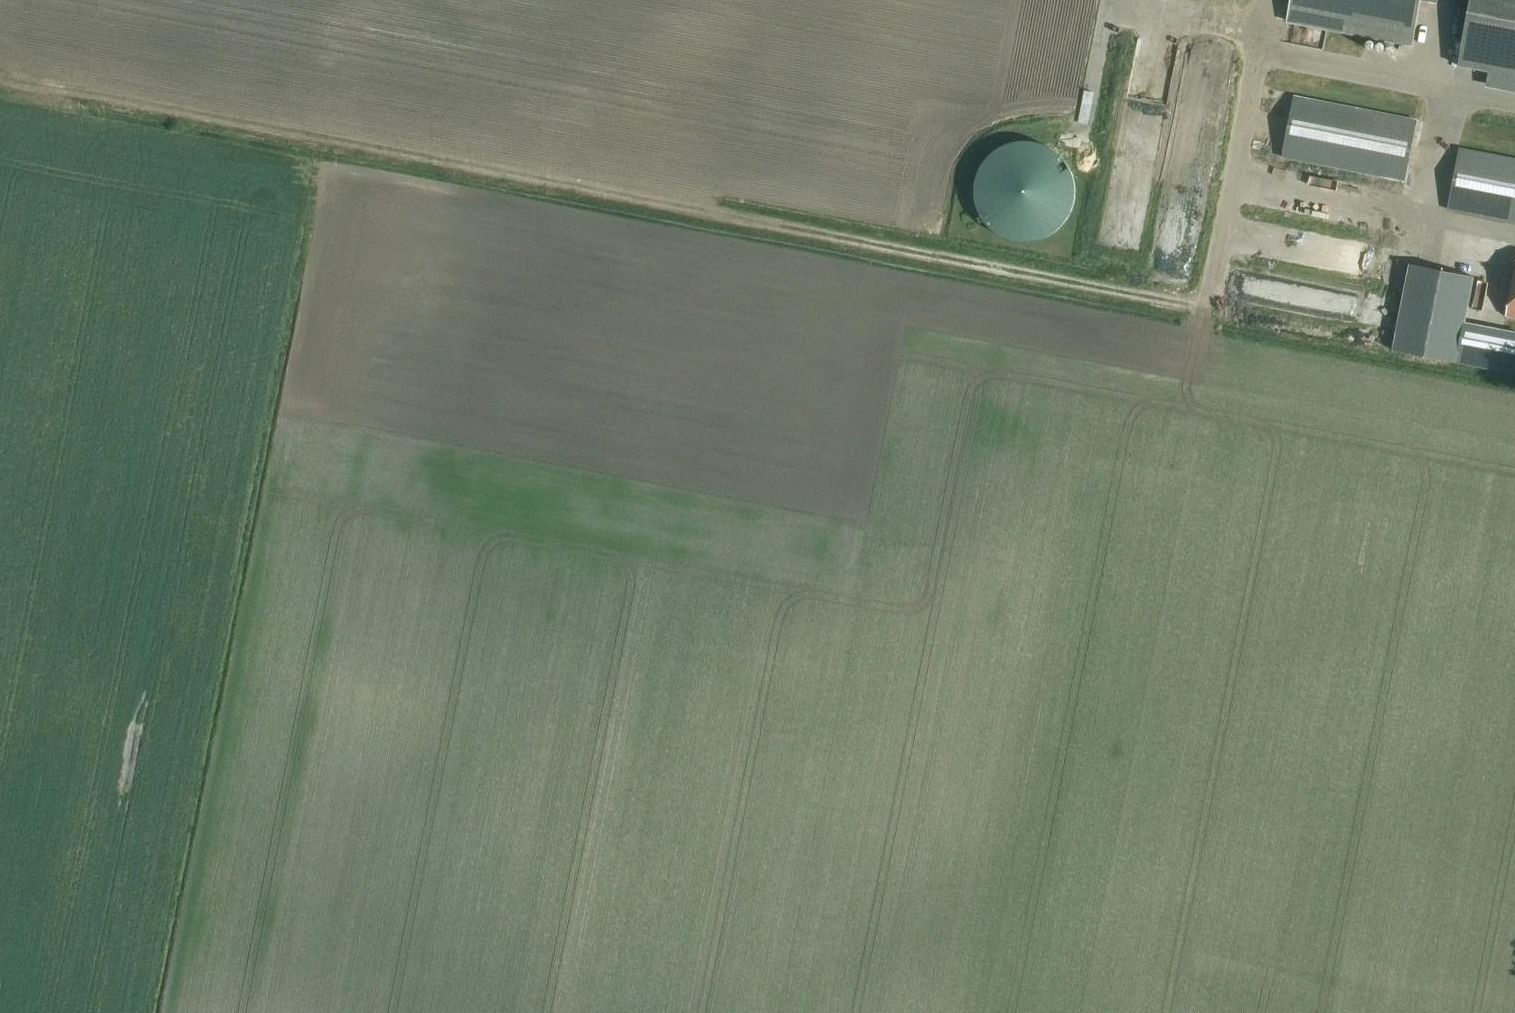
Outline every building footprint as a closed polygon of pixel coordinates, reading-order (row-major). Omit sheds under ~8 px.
[(1411,45),(1420,0),(1292,0),(1288,22),(1411,45)] [(1458,66),(1514,77),(1514,0),(1470,0),(1458,66)] [(1404,182),(1416,121),(1295,97),(1283,158),(1404,182)] [(1025,243),(1029,243),(1033,242),(1037,241),(1041,240),(1044,239),(1048,237),(1051,235),(1055,233),(1058,230),(1061,227),(1064,225),(1066,221),(1068,218),(1070,214),(1072,211),(1073,207),(1074,203),(1075,199),(1075,195),(1075,191),(1075,187),(1074,183),(1074,179),(1072,175),(1071,172),(1069,168),(1067,165),(1065,161),(1062,158),(1059,155),(1056,153),(1053,150),(1050,148),(1046,146),(1042,145),(1039,144),(1035,143),(1031,142),(1027,142),(1023,142),(1019,142),(1015,143),(1011,144),(1007,145),(1003,146),(1000,148),(996,150),(993,153),(990,155),(987,158),(985,161),(982,165),(980,168),(978,172),(977,176),(976,179),(975,183),(974,187),(974,191),(974,195),(975,199),(975,203),(976,207),(978,211),(979,215),(981,218),(984,222),(986,225),(989,228),(992,230),(995,233),(998,235),(1002,237),(1005,239),(1009,240),(1013,241),(1017,242),(1021,243),(1025,243)] [(1514,225),(1514,161),(1459,149),(1446,212),(1514,225)] [(1393,350),(1514,374),(1514,333),(1466,324),(1473,278),(1409,265),(1393,350)] [(1506,316),(1514,317),(1514,269),(1506,316)]
